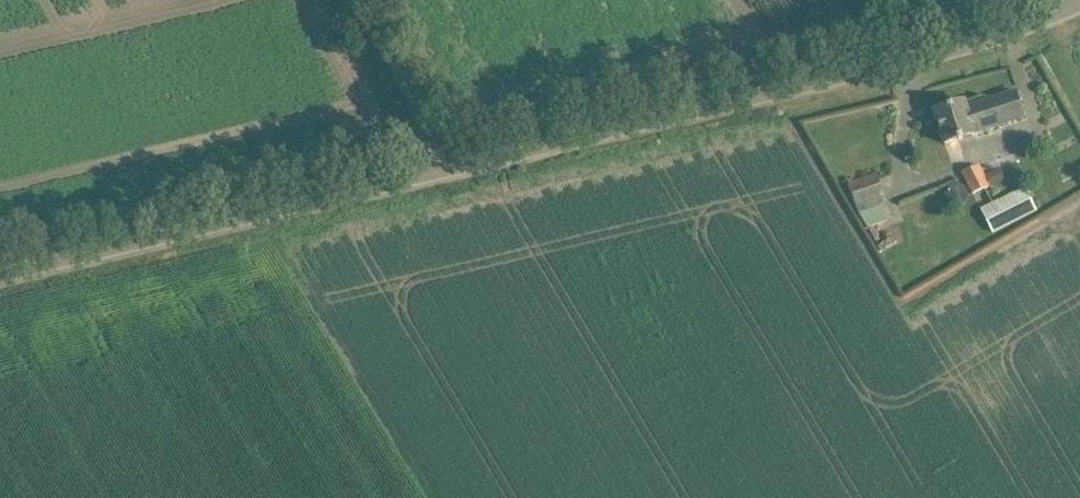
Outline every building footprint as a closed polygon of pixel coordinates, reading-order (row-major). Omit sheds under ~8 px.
[(1025,117),(1017,92),(967,108),(965,102),(935,111),(945,144),(975,135),(975,133),(1025,117)] [(951,177),(946,164),(930,170),(935,183),(951,177)] [(972,194),(990,186),(980,165),(963,172),(972,194)] [(991,187),(1005,182),(1000,170),(986,175),(991,187)] [(861,214),(869,228),(889,221),(884,206),(879,192),(883,191),(877,174),(849,184),(859,214),(861,214)] [(993,234),(1037,211),(1025,187),(981,210),(993,234)]
